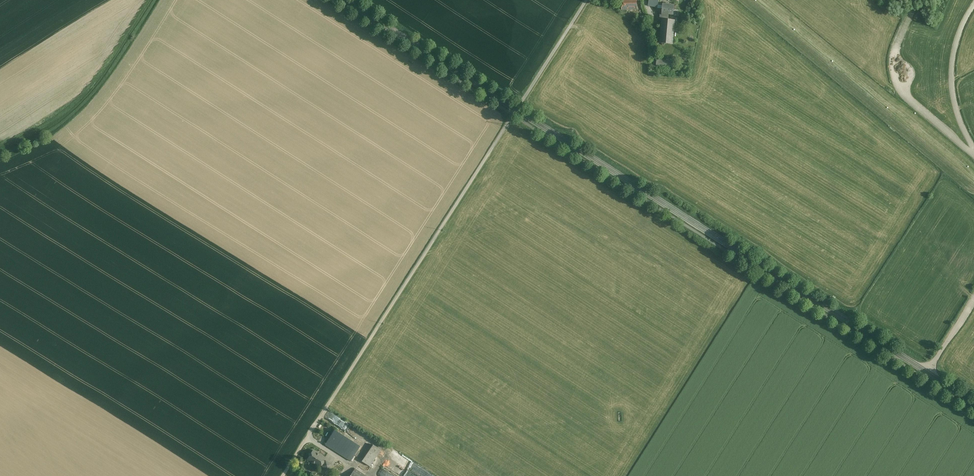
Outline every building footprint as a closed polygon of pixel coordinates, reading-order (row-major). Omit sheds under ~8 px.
[(622,10),(631,9),(630,0),(622,0),(622,10)] [(674,5),(663,4),(658,4),(658,8),(663,8),(662,13),(660,13),(660,18),(668,19),(669,14),(673,15),(674,5)] [(675,20),(662,19),(660,43),(673,44),(675,20)] [(675,61),(656,59),(656,68),(674,70),(675,61)] [(342,420),(329,411),(324,418),(337,427),(342,420)] [(350,431),(360,438),(363,433),(353,426),(350,431)] [(334,430),(327,442),(330,444),(338,432),(334,430)] [(360,446),(338,432),(330,444),(327,442),(325,445),(351,461),(360,446)] [(381,449),(373,444),(369,450),(377,455),(381,449)] [(381,449),(377,455),(382,458),(386,453),(381,449)] [(325,458),(313,450),(311,453),(309,454),(309,456),(307,459),(319,467),(320,465),(322,466),(325,462),(323,461),(325,458)] [(377,455),(369,450),(362,461),(369,466),(377,455)] [(384,465),(401,475),(414,475),(413,475),(415,473),(390,456),(384,465)] [(325,462),(322,466),(328,470),(331,464),(326,461),(325,462)]
